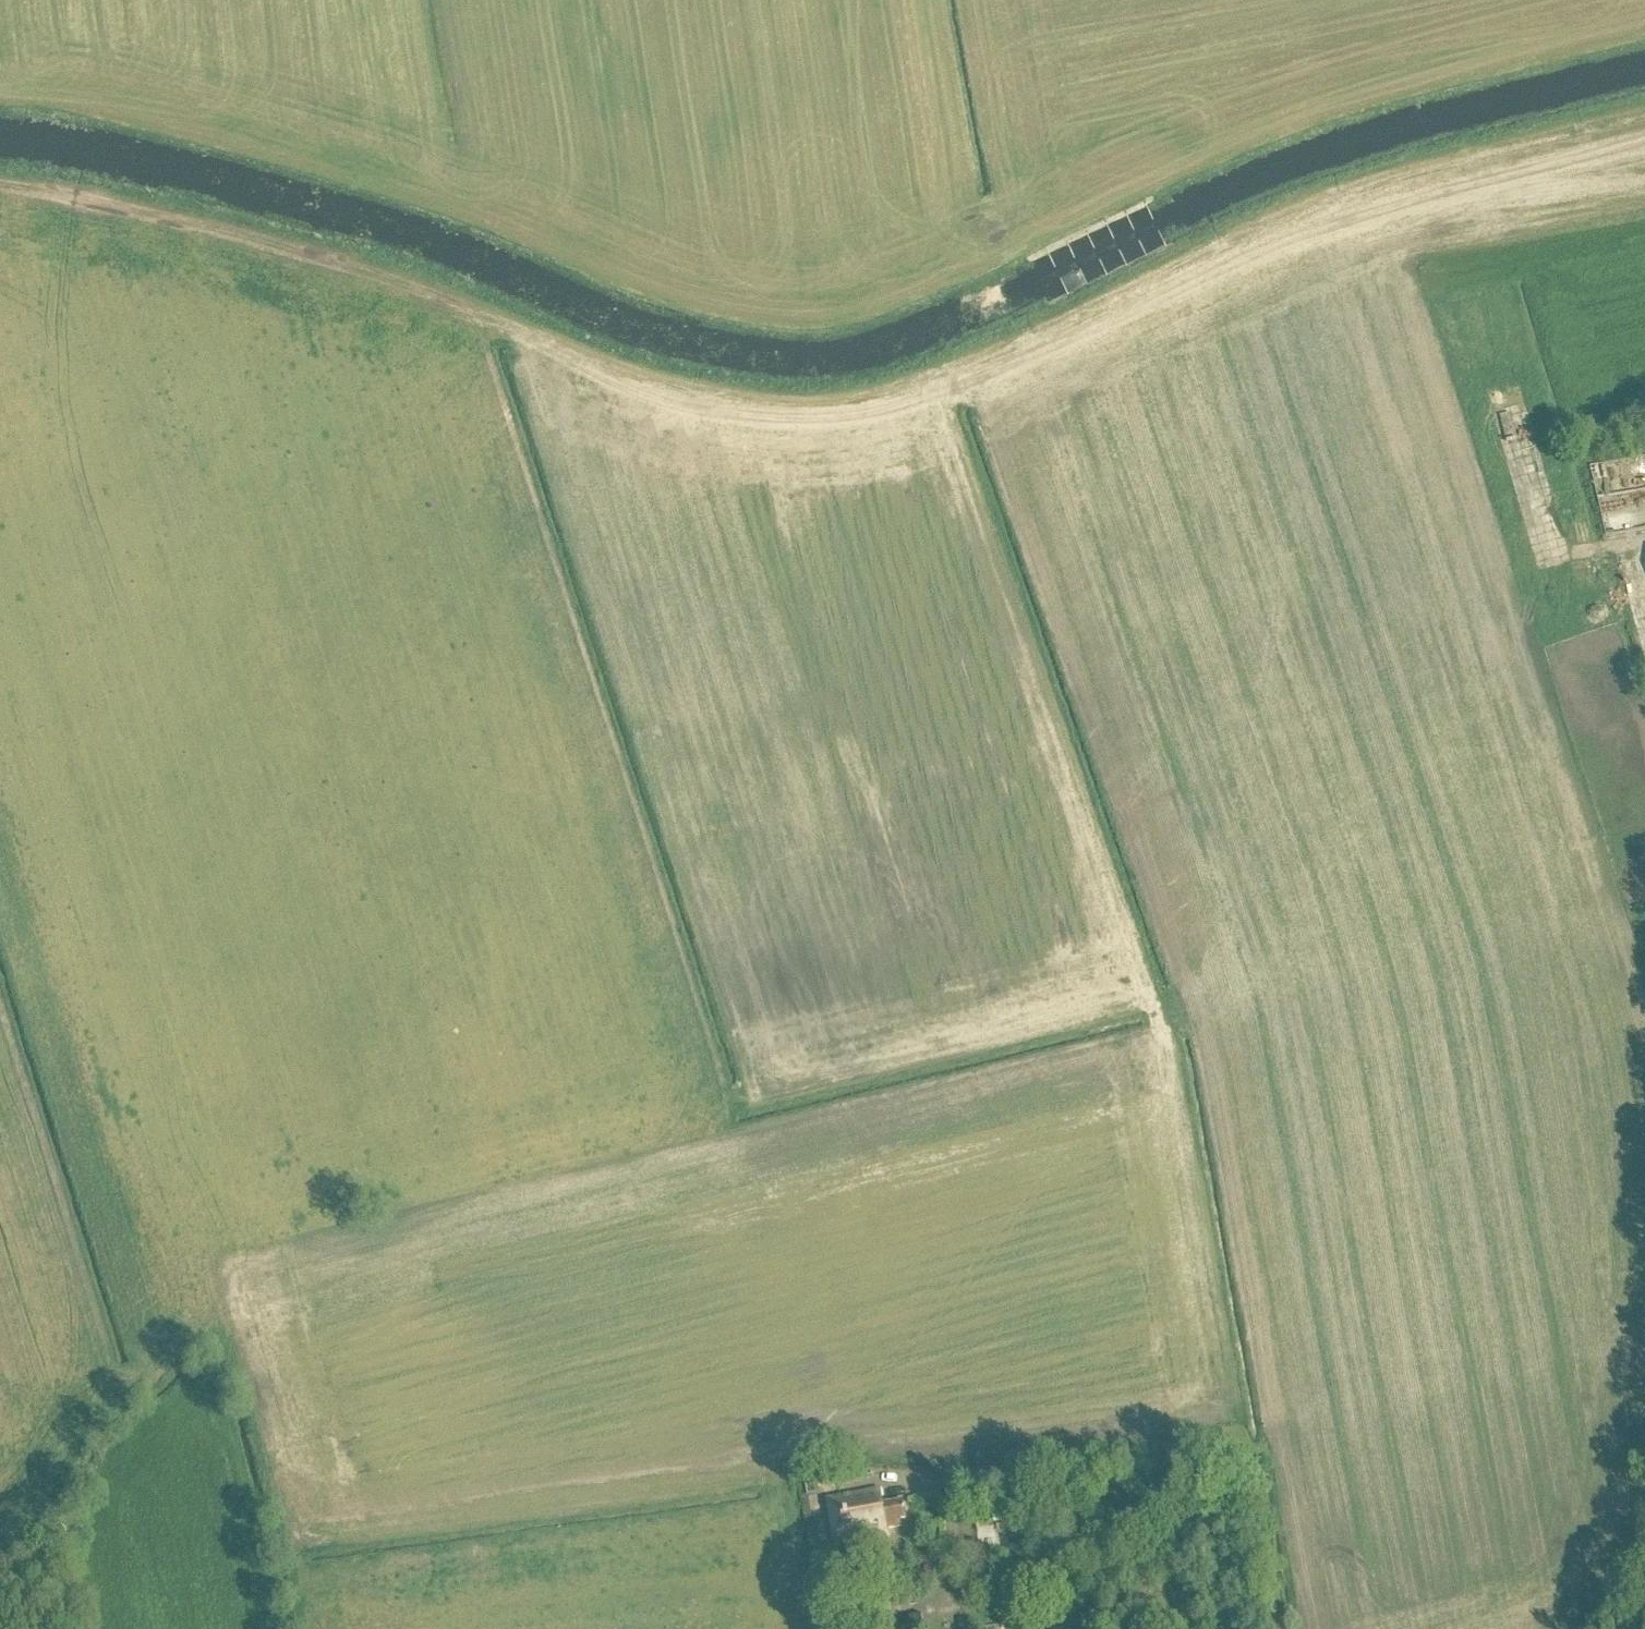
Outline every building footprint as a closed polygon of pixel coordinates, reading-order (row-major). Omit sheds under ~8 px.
[(883,1507),(881,1491),(826,1500),(834,1546),(888,1537),(887,1530),(901,1528),(900,1522),(905,1521),(902,1504),(883,1507)]
